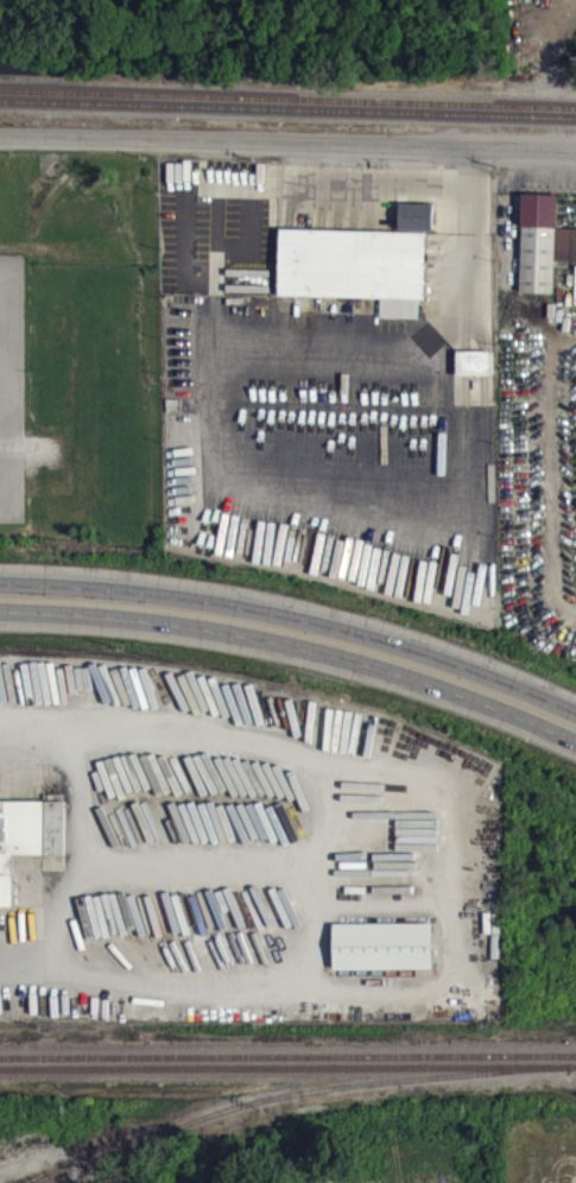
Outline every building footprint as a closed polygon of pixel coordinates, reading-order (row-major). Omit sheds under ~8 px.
[(555,303),(555,270),(575,271),(575,238),(557,238),(558,204),(523,203),(521,302),(555,303)] [(435,241),(436,213),(401,212),(400,240),(435,241)] [(281,305),(383,307),(382,327),(420,328),(420,309),(426,309),(427,241),(282,239),(281,305)] [(459,385),(494,385),(495,361),(459,360),(459,385)] [(15,916),(15,864),(67,864),(67,811),(0,811),(0,916),(15,916)] [(335,934),(335,980),(437,978),(437,933),(335,934)]
